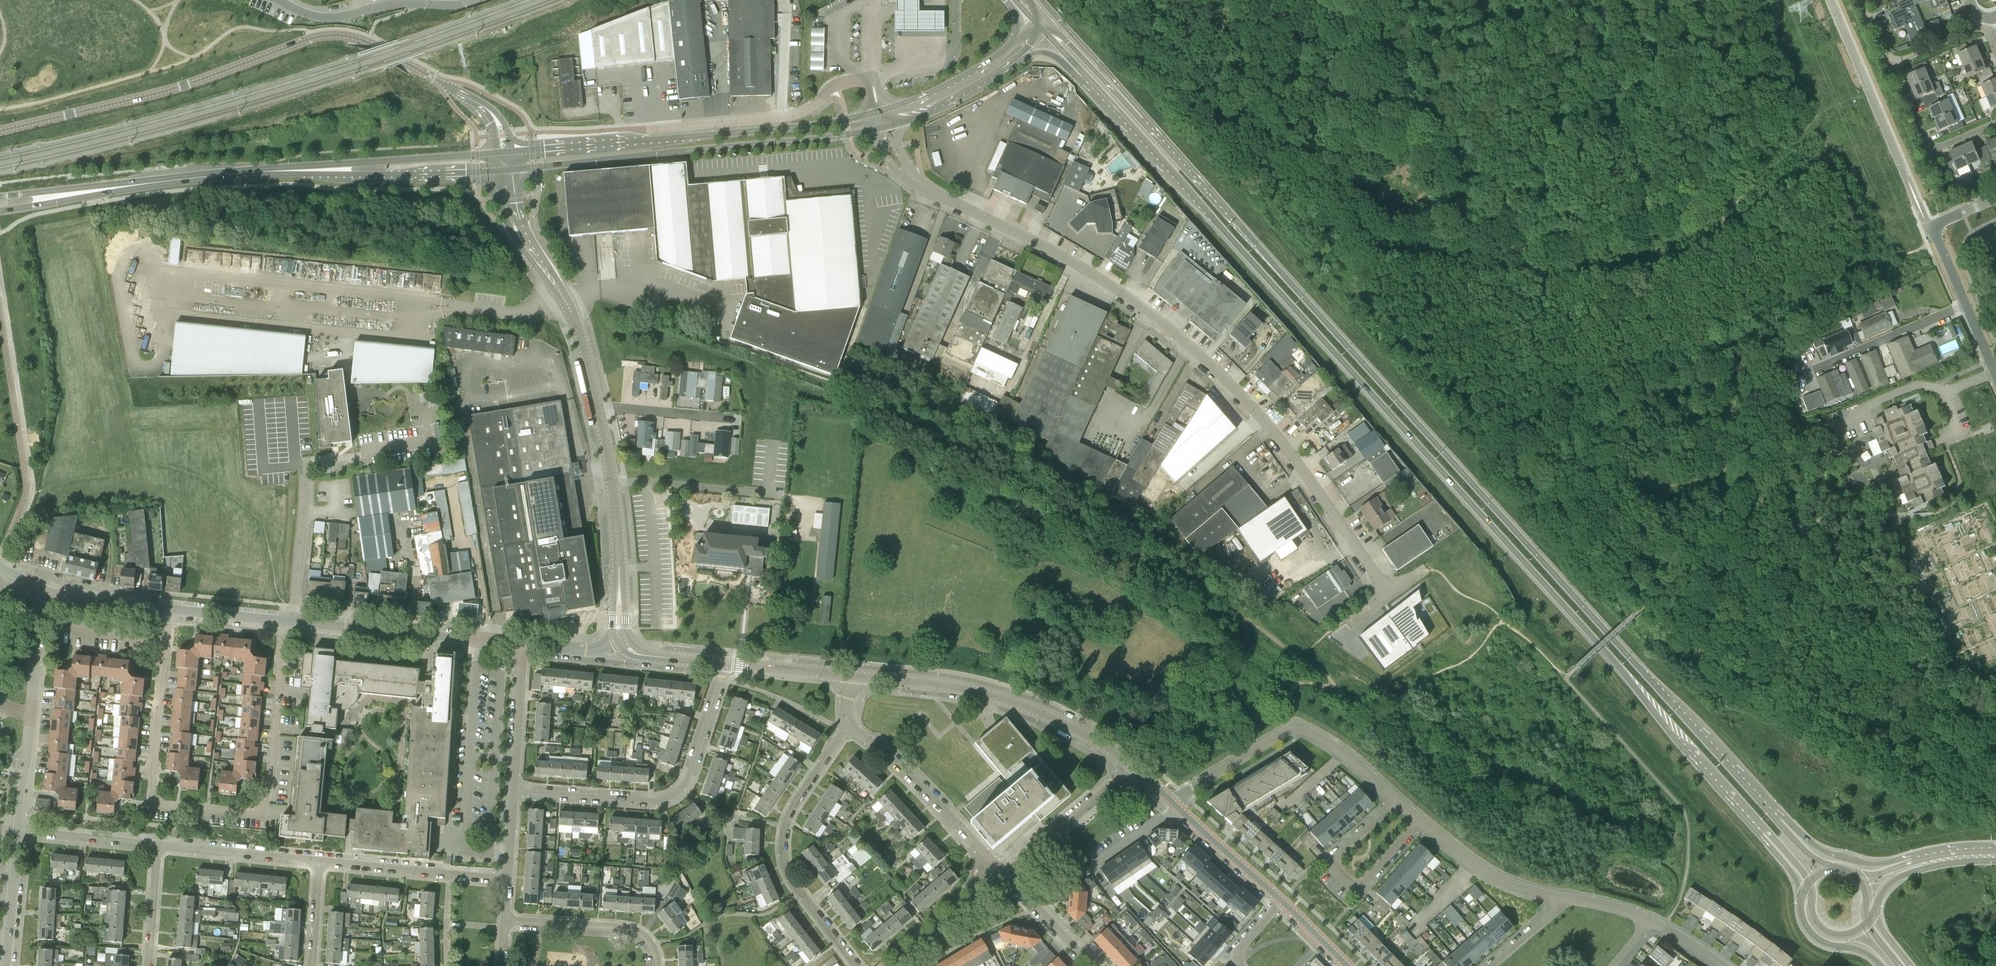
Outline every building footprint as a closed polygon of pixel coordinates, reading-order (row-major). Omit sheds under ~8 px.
[(669,1),(675,60),(679,101),(710,97),(700,0),(682,0),(669,1)] [(729,16),(774,15),(774,0),(728,0),(729,16)] [(893,11),(893,32),(943,32),(943,11),(919,11),(918,0),(896,0),(896,11),(893,11)] [(1928,33),(1914,0),(1913,0),(1902,4),(1904,8),(1900,10),(1900,11),(1889,16),(1895,30),(1906,26),(1912,40),(1921,36),(1928,33)] [(1933,10),(1937,9),(1940,15),(1951,10),(1946,0),(1929,0),(1933,10)] [(597,68),(675,60),(669,1),(649,9),(593,30),(597,68)] [(729,40),(770,39),(775,39),(774,15),(729,16),(729,40)] [(1929,29),(1932,36),(1944,31),(1941,24),(1929,29)] [(812,29),(810,71),(823,72),(824,29),(812,29)] [(1921,36),(1912,40),(1914,45),(1924,41),(1921,36)] [(772,96),(770,39),(729,40),(730,97),(772,96)] [(1963,67),(1982,59),(1977,46),(1967,50),(1965,44),(1952,50),(1955,57),(1958,55),(1963,67)] [(560,87),(563,109),(583,107),(583,106),(582,106),(581,97),(582,97),(581,80),(575,81),(572,58),(558,60),(560,84),(565,83),(566,86),(560,87)] [(1979,81),(1993,75),(1990,68),(1986,69),(1982,59),(1963,67),(1968,78),(1976,74),(1979,81)] [(1911,88),(1931,80),(1926,69),(1928,67),(1926,61),(1912,67),(1915,73),(1906,77),(1911,88)] [(1995,93),(1995,79),(1993,75),(1979,81),(1986,98),(1995,93)] [(1924,104),(1938,98),(1938,97),(1944,95),(1939,82),(1933,85),(1931,80),(1911,88),(1916,100),(1921,98),(1924,104)] [(1986,98),(1991,109),(1987,110),(1990,117),(1995,114),(1995,93),(1986,98)] [(1935,120),(1954,112),(1949,100),(1940,103),(1938,98),(1924,104),(1926,109),(1930,108),(1935,120)] [(1066,141),(1073,127),(1024,105),(1008,142),(992,177),(998,180),(993,190),(1027,205),(1031,195),(1048,203),(1064,168),(1063,167),(1069,154),(1058,148),(1062,139),(1066,141)] [(1954,112),(1935,120),(1940,131),(1948,128),(1951,133),(1965,128),(1962,121),(1958,122),(1954,112)] [(1089,169),(1092,162),(1084,158),(1093,140),(1087,137),(1075,163),(1074,162),(1063,186),(1079,193),(1089,169)] [(1986,143),(1987,146),(1982,148),(1988,162),(1993,160),(1994,162),(1995,166),(1995,139),(1986,143)] [(1988,162),(1982,148),(1976,151),(1972,142),(1960,147),(1969,166),(1980,162),(1981,165),(1988,162)] [(1958,171),(1969,166),(1960,147),(1949,152),(1952,161),(1946,163),(1952,177),(1959,174),(1958,171)] [(1122,155),(1127,161),(1132,157),(1127,151),(1122,155)] [(689,187),(686,163),(564,174),(570,237),(655,229),(658,262),(713,282),(746,279),(747,294),(749,294),(749,296),(746,295),(732,338),(834,375),(859,306),(850,196),(791,202),(791,194),(785,194),(784,179),(689,187)] [(1142,195),(1145,196),(1146,193),(1154,195),(1157,188),(1145,185),(1142,195)] [(1122,221),(1114,190),(1088,197),(1090,205),(1069,224),(1077,234),(1088,224),(1085,222),(1093,215),(1097,234),(1112,234),(1112,224),(1122,221)] [(1042,214),(1045,209),(1037,205),(1034,210),(1042,214)] [(1155,259),(1176,225),(1159,215),(1138,249),(1155,259)] [(1125,271),(1133,258),(1132,257),(1133,255),(1132,249),(1127,246),(1131,240),(1126,237),(1132,227),(1125,223),(1111,247),(1116,250),(1110,261),(1125,271)] [(900,313),(928,240),(898,229),(871,305),(899,316),(900,313)] [(932,360),(939,345),(970,278),(950,269),(954,261),(948,259),(955,244),(940,237),(933,252),(944,257),(903,347),(932,360)] [(1215,280),(1182,252),(1151,289),(1171,306),(1176,299),(1195,315),(1189,321),(1215,342),(1246,305),(1215,279),(1215,280)] [(939,345),(932,360),(931,363),(947,370),(949,365),(964,372),(958,386),(962,388),(968,377),(1012,281),(1016,271),(995,262),(985,285),(981,283),(981,284),(978,283),(947,349),(939,345)] [(1016,271),(1012,281),(1008,290),(1014,293),(1017,294),(1020,288),(1032,293),(1039,297),(1040,294),(1049,298),(1053,288),(1016,271)] [(1014,293),(1008,290),(999,309),(1004,311),(1008,302),(1009,302),(1010,303),(1014,293)] [(1888,309),(1898,305),(1894,294),(1883,298),(1888,309)] [(1093,344),(1106,316),(1107,313),(1070,296),(1017,411),(1009,407),(1003,420),(1049,441),(1052,433),(1093,344)] [(1005,345),(1018,318),(1022,308),(1010,303),(1009,302),(992,339),(1005,345)] [(1871,306),(1872,308),(1874,307),(1876,311),(1883,308),(1880,302),(1871,306)] [(886,353),(893,355),(908,316),(900,313),(899,316),(871,305),(857,342),(886,353)] [(1022,308),(1018,318),(1023,320),(1028,309),(1023,307),(1022,308)] [(1877,313),(1876,311),(1874,307),(1872,308),(1862,312),(1864,318),(1877,313)] [(1893,327),(1887,312),(1860,323),(1866,337),(1893,327)] [(1246,347),(1251,342),(1248,340),(1262,325),(1250,313),(1231,333),(1244,345),(1246,347)] [(1106,316),(1093,344),(1052,433),(1049,441),(1044,451),(1080,473),(1091,449),(1079,443),(1131,331),(1113,322),(1114,320),(1106,316)] [(176,323),(171,377),(302,374),(306,337),(176,323)] [(1952,325),(1949,327),(1953,338),(1957,336),(1952,325)] [(443,328),(446,348),(513,357),(516,337),(443,328)] [(1849,331),(1822,343),(1828,356),(1855,345),(1849,331)] [(1302,374),(1313,364),(1287,335),(1260,362),(1264,367),(1254,376),(1277,398),(1278,397),(1302,374)] [(1909,337),(1887,347),(1901,381),(1940,364),(1931,346),(1915,353),(1909,337)] [(1154,398),(1173,364),(1144,341),(1134,353),(1158,372),(1146,394),(1139,403),(1146,408),(1152,397),(1154,398)] [(356,342),(351,383),(432,382),(435,350),(356,342)] [(977,363),(1008,378),(1011,379),(1018,365),(981,348),(975,362),(977,363)] [(1890,384),(1876,351),(1861,357),(1875,390),(1890,384)] [(1869,390),(1856,360),(1847,364),(1860,394),(1869,390)] [(1003,387),(1008,378),(977,363),(972,373),(1003,387)] [(1313,364),(1302,374),(1278,397),(1305,428),(1320,414),(1325,420),(1334,412),(1330,408),(1333,406),(1341,399),(1342,398),(1313,364)] [(1894,365),(1889,367),(1893,376),(1898,374),(1894,365)] [(1887,378),(1893,376),(1889,367),(1884,369),(1887,378)] [(330,380),(316,381),(316,393),(320,450),(332,448),(331,445),(336,444),(338,444),(353,443),(344,371),(329,373),(330,380)] [(697,373),(683,372),(681,397),(695,398),(697,373)] [(643,393),(645,374),(632,373),(630,392),(643,393)] [(1839,375),(1840,378),(1844,386),(1848,384),(1850,384),(1845,373),(1839,375)] [(1839,396),(1830,374),(1816,380),(1825,402),(1839,396)] [(666,399),(668,376),(661,376),(659,399),(666,399)] [(720,403),(721,377),(710,377),(709,403),(720,403)] [(1127,465),(1127,467),(1118,483),(1138,497),(1145,487),(1159,467),(1170,451),(1179,438),(1182,434),(1171,427),(1185,405),(1197,412),(1207,395),(1186,383),(1168,414),(1170,415),(1152,445),(1142,439),(1141,439),(1142,440),(1127,465)] [(1847,395),(1852,393),(1848,384),(1844,386),(1847,395)] [(1844,386),(1839,388),(1842,397),(1847,395),(1844,386)] [(987,409),(992,400),(966,388),(962,397),(987,409)] [(437,400),(435,391),(419,393),(421,403),(437,400)] [(1197,412),(1194,416),(1208,429),(1223,414),(1207,395),(1197,412)] [(1803,398),(1808,411),(1816,408),(1812,395),(1803,398)] [(999,427),(1012,400),(1003,396),(990,423),(999,427)] [(1333,406),(1340,414),(1348,407),(1341,399),(1333,406)] [(561,401),(469,417),(499,599),(512,597),(514,609),(515,619),(567,611),(568,612),(596,607),(584,537),(580,514),(562,405),(561,401)] [(1915,412),(1912,405),(1898,411),(1896,407),(1884,412),(1886,416),(1874,421),(1877,428),(1873,430),(1882,453),(1886,451),(1889,458),(1894,456),(1903,478),(1899,480),(1909,502),(1912,501),(1915,508),(1929,503),(1930,506),(1934,505),(1932,501),(1945,496),(1941,488),(1946,486),(1936,464),(1932,466),(1926,451),(1931,449),(1924,435),(1928,433),(1919,411),(1915,412)] [(1223,414),(1208,429),(1220,443),(1236,429),(1223,414)] [(1188,425),(1211,451),(1220,443),(1208,429),(1194,416),(1188,425)] [(650,448),(652,423),(641,422),(639,447),(650,448)] [(1182,434),(1179,438),(1201,460),(1211,451),(1188,425),(1182,434)] [(726,454),(729,432),(718,431),(715,453),(726,454)] [(1365,459),(1385,446),(1374,432),(1354,444),(1365,459)] [(677,450),(678,433),(668,433),(667,449),(677,450)] [(699,455),(702,437),(692,436),(690,454),(699,455)] [(732,438),(730,455),(739,455),(740,438),(732,438)] [(1188,471),(1201,460),(1179,438),(1170,451),(1188,471)] [(634,455),(635,440),(627,439),(625,454),(634,455)] [(682,440),(680,457),(688,458),(690,441),(682,440)] [(1867,449),(1868,441),(1861,440),(1860,448),(1867,449)] [(1112,493),(1118,483),(1127,467),(1127,465),(1091,449),(1080,473),(1102,487),(1112,493)] [(1333,470),(1346,461),(1338,449),(1325,458),(1333,470)] [(1188,471),(1170,451),(1159,467),(1175,483),(1188,471)] [(1383,484),(1400,473),(1387,453),(1370,464),(1383,484)] [(1185,540),(1199,556),(1261,514),(1246,496),(1252,490),(1233,466),(1170,519),(1186,538),(1185,540)] [(413,479),(411,469),(411,468),(357,477),(353,477),(359,520),(365,560),(383,557),(377,515),(416,510),(413,479)] [(1384,483),(1388,489),(1388,490),(1403,480),(1410,475),(1405,469),(1400,473),(1384,483)] [(1413,484),(1405,479),(1401,485),(1409,490),(1413,484)] [(1138,497),(1118,483),(1112,493),(1132,506),(1138,497)] [(1383,501),(1392,495),(1388,489),(1379,495),(1383,501)] [(10,496),(5,493),(2,499),(8,502),(10,496)] [(1260,563),(1275,553),(1280,560),(1297,549),(1292,541),(1307,531),(1284,498),(1261,514),(1237,530),(1260,563)] [(1368,522),(1374,531),(1391,519),(1376,498),(1360,509),(1364,516),(1368,522)] [(822,537),(817,577),(832,579),(840,504),(825,503),(822,530),(811,529),(810,536),(822,537)] [(770,509),(734,506),(732,524),(768,527),(770,509)] [(134,553),(137,569),(150,569),(149,556),(145,511),(129,512),(134,553)] [(792,514),(791,531),(798,532),(800,514),(792,514)] [(69,557),(74,534),(79,516),(53,519),(45,551),(69,557)] [(324,534),(325,522),(316,521),(314,533),(324,534)] [(336,544),(337,538),(338,524),(330,523),(329,543),(336,544)] [(349,525),(338,524),(337,538),(339,538),(346,539),(348,539),(349,525)] [(1397,571),(1432,546),(1418,525),(1383,549),(1397,571)] [(74,534),(69,557),(65,572),(96,580),(105,541),(74,534)] [(694,565),(745,570),(745,569),(748,569),(753,570),(753,575),(761,576),(763,558),(767,558),(768,550),(765,550),(765,549),(758,548),(758,540),(704,534),(703,545),(701,545),(701,546),(696,546),(694,565)] [(419,561),(425,560),(423,547),(421,536),(415,537),(414,537),(419,561)] [(345,551),(346,539),(339,538),(338,550),(345,551)] [(432,604),(432,605),(476,598),(472,573),(452,576),(449,555),(447,543),(423,547),(425,560),(427,576),(429,588),(432,604)] [(468,552),(449,555),(452,576),(472,573),(468,552)] [(137,569),(134,553),(125,555),(126,561),(125,567),(123,566),(121,587),(135,588),(137,569)] [(1341,573),(1337,566),(1303,590),(1317,610),(1351,587),(1346,580),(1349,578),(1344,571),(1341,573)] [(163,591),(165,577),(157,576),(158,569),(151,568),(149,589),(163,591)] [(180,593),(182,569),(175,569),(174,576),(169,576),(168,591),(180,593)] [(406,592),(408,575),(382,572),(377,613),(404,615),(405,600),(407,600),(408,592),(406,592)] [(421,576),(420,587),(429,588),(427,576),(421,576)] [(307,595),(319,597),(321,578),(311,577),(311,583),(308,582),(307,595)] [(321,578),(319,597),(330,598),(331,583),(331,579),(321,578)] [(332,582),(331,583),(330,598),(344,599),(345,583),(332,582)] [(367,612),(369,596),(368,593),(368,589),(355,587),(353,610),(367,612)] [(479,605),(460,602),(458,615),(478,618),(479,605)] [(432,605),(432,604),(419,603),(418,617),(434,618),(432,605)] [(1360,636),(1359,637),(1384,670),(1416,646),(1415,645),(1429,636),(1419,619),(1417,621),(1414,611),(1412,608),(1409,603),(1396,612),(1397,614),(1390,619),(1388,617),(1361,637),(1360,636)] [(828,625),(830,605),(822,604),(820,624),(828,625)] [(223,656),(225,635),(221,635),(221,638),(214,638),(213,655),(223,656)] [(223,656),(233,657),(235,640),(229,639),(229,636),(225,635),(223,656)] [(212,658),(213,655),(214,638),(203,636),(202,639),(197,638),(196,647),(194,647),(191,650),(191,652),(181,651),(181,656),(178,656),(177,668),(181,668),(198,670),(199,658),(201,657),(212,658)] [(235,640),(233,657),(233,660),(244,662),(246,663),(245,675),(262,677),(266,677),(267,665),(264,665),(265,659),(256,658),(256,657),(253,653),(252,653),(253,644),(247,643),(247,641),(235,640)] [(326,734),(342,736),(341,748),(342,744),(352,745),(353,737),(354,730),(343,729),(343,730),(337,730),(339,711),(344,711),(348,709),(353,707),(356,703),(359,698),(360,694),(417,699),(418,695),(419,682),(420,670),(344,662),(344,657),(335,656),(335,651),(314,649),(314,653),(304,653),(301,688),(311,689),(307,727),(313,727),(312,732),(311,732),(311,733),(314,733),(326,734)] [(419,682),(418,695),(424,695),(423,708),(413,708),(406,817),(408,817),(408,825),(393,824),(394,812),(357,809),(356,820),(351,820),(350,829),(352,832),(355,832),(353,849),(408,854),(408,850),(413,851),(412,859),(430,861),(432,826),(446,826),(453,711),(452,711),(455,675),(456,655),(455,655),(455,656),(436,655),(436,654),(435,654),(434,674),(432,674),(432,680),(423,681),(422,681),(422,682),(419,682)] [(101,677),(103,655),(99,655),(98,659),(92,658),(90,676),(101,677)] [(103,655),(101,677),(111,678),(113,660),(107,660),(107,656),(103,655)] [(90,679),(90,676),(92,658),(80,657),(80,659),(74,659),(74,668),(72,667),(69,670),(68,672),(59,671),(59,677),(56,676),(55,688),(58,689),(76,690),(77,679),(79,678),(90,679)] [(113,660),(111,678),(111,681),(122,682),(123,684),(122,695),(140,697),(143,697),(145,685),(142,685),(143,679),(134,678),(134,677),(131,673),(130,673),(130,664),(125,664),(125,661),(113,660)] [(198,670),(181,668),(180,679),(197,681),(198,670)] [(542,685),(554,686),(555,671),(542,669),(542,674),(535,674),(533,690),(541,691),(542,685)] [(555,671),(554,686),(566,687),(568,672),(555,671)] [(568,672),(566,687),(579,689),(580,673),(568,672)] [(580,673),(579,689),(592,690),(593,674),(580,673)] [(262,677),(245,675),(244,685),(265,687),(265,683),(261,683),(262,677)] [(599,691),(611,692),(613,676),(600,675),(599,691)] [(613,676),(611,692),(624,693),(625,678),(613,676)] [(625,678),(624,693),(637,694),(639,679),(625,678)] [(197,681),(180,679),(179,689),(194,691),(196,692),(197,681)] [(656,696),(658,681),(645,680),(643,695),(656,696)] [(669,698),(671,682),(658,681),(656,696),(669,698)] [(682,699),(683,684),(671,682),(669,698),(682,699)] [(683,684),(682,699),(695,701),(696,685),(683,684)] [(265,687),(244,685),(243,696),(245,696),(260,697),(261,691),(264,691),(265,687)] [(76,690),(58,689),(57,699),(75,701),(76,690)] [(194,691),(179,689),(176,689),(175,700),(193,702),(194,691)] [(557,703),(557,699),(552,699),(553,693),(547,692),(547,695),(542,695),(541,702),(557,703)] [(140,697),(122,695),(121,705),(142,707),(143,703),(139,703),(140,697)] [(245,696),(244,707),(261,709),(262,698),(260,697),(245,696)] [(735,698),(731,711),(743,715),(747,702),(735,698)] [(75,701),(57,699),(56,709),(72,711),(72,712),(74,712),(75,701)] [(193,702),(175,700),(174,711),(191,713),(193,702)] [(537,717),(550,718),(551,704),(538,704),(537,717)] [(142,707),(121,705),(120,717),(123,717),(123,716),(137,718),(138,711),(142,712),(142,707)] [(261,709),(244,707),(243,718),(260,720),(261,709)] [(768,721),(779,728),(788,715),(776,708),(768,721)] [(72,711),(56,709),(54,709),(53,720),(71,722),(72,712),(72,711)] [(191,713),(174,711),(173,722),(190,723),(191,713)] [(743,715),(731,711),(727,723),(739,727),(743,715)] [(678,715),(674,727),(686,731),(690,719),(678,715)] [(788,715),(779,728),(790,735),(798,722),(788,715)] [(123,716),(123,717),(122,727),(139,729),(140,718),(137,718),(123,716)] [(536,729),(549,730),(550,718),(537,717),(536,729)] [(260,720),(243,718),(242,729),(259,731),(260,720)] [(963,808),(996,847),(1035,815),(1039,821),(1040,820),(1039,819),(1068,794),(1069,796),(1070,795),(1006,718),(1005,719),(1006,721),(977,745),(976,744),(975,744),(1002,776),(996,781),(963,808)] [(71,722),(53,720),(52,731),(70,733),(71,722)] [(190,723),(173,722),(172,733),(174,733),(174,732),(189,734),(190,723)] [(798,722),(790,735),(801,741),(809,728),(798,722)] [(739,727),(727,723),(723,735),(735,739),(739,727)] [(139,729),(122,727),(120,738),(138,740),(139,729)] [(686,731),(674,727),(670,739),(682,743),(686,731)] [(809,728),(801,741),(812,748),(820,735),(809,728)] [(242,729),(241,739),(256,741),(258,741),(259,731),(242,729)] [(549,730),(536,729),(535,742),(548,743),(549,730)] [(70,733),(52,731),(51,742),(69,744),(70,733)] [(174,732),(174,733),(173,743),(191,745),(192,734),(189,734),(174,732)] [(735,739),(723,735),(719,747),(731,751),(735,739)] [(346,838),(348,817),(318,813),(326,740),(314,739),(299,737),(292,806),(298,806),(297,817),(282,815),(280,837),(324,842),(325,836),(346,838)] [(120,738),(119,749),(137,750),(138,740),(120,738)] [(241,739),(238,739),(237,750),(258,752),(258,748),(255,748),(256,741),(241,739)] [(651,745),(651,746),(656,748),(658,742),(649,739),(647,744),(651,745)] [(682,743),(670,739),(666,751),(678,755),(682,743)] [(69,744),(51,742),(50,753),(52,753),(67,755),(68,754),(69,744)] [(191,745),(173,743),(172,754),(190,756),(191,745)] [(636,753),(638,753),(637,759),(636,769),(636,782),(649,783),(650,770),(647,770),(647,765),(642,765),(643,750),(642,750),(642,745),(637,745),(636,753)] [(656,748),(651,746),(650,750),(655,752),(659,753),(657,759),(663,761),(662,763),(674,767),(678,755),(666,751),(656,748)] [(136,762),(137,750),(119,749),(118,759),(118,760),(136,762)] [(258,752),(237,750),(236,761),(253,762),(254,756),(258,756),(258,752)] [(67,755),(52,753),(51,764),(68,765),(69,754),(68,754),(67,755)] [(190,756),(172,754),(169,753),(167,765),(170,765),(169,771),(178,772),(178,774),(181,777),(182,777),(182,786),(187,787),(187,789),(199,790),(201,769),(190,768),(188,766),(190,756)] [(1239,783),(1207,803),(1225,819),(1231,825),(1232,825),(1238,831),(1247,820),(1241,814),(1254,806),(1255,806),(1300,778),(1306,774),(1304,771),(1307,769),(1289,753),(1239,783)] [(780,766),(783,768),(794,775),(801,765),(787,755),(780,766)] [(711,771),(723,775),(727,762),(715,758),(711,771)] [(844,769),(854,778),(864,767),(854,758),(844,769)] [(115,770),(136,772),(136,768),(132,768),(133,762),(118,760),(118,759),(116,759),(115,770)] [(253,762),(236,761),(235,771),(233,773),(222,772),(220,793),(231,794),(232,791),(237,792),(239,783),(240,783),(243,780),(244,779),(253,780),(253,774),(256,774),(257,762),(253,762)] [(536,774),(549,775),(550,763),(537,762),(536,774)] [(561,776),(562,764),(550,763),(549,775),(561,776)] [(51,764),(50,774),(50,775),(67,776),(68,765),(51,764)] [(574,777),(575,764),(562,764),(561,776),(574,777)] [(588,765),(575,764),(574,777),(587,778),(588,765)] [(611,780),(611,767),(598,766),(597,779),(611,780)] [(623,781),(624,768),(611,767),(611,780),(623,781)] [(864,767),(854,778),(863,787),(873,775),(864,767)] [(636,782),(636,769),(624,768),(623,781),(636,782)] [(794,775),(783,768),(776,779),(786,786),(794,775)] [(131,776),(135,777),(136,772),(115,770),(114,780),(131,782),(131,776)] [(723,775),(711,771),(707,782),(724,788),(727,781),(733,782),(734,780),(739,782),(740,779),(734,777),(729,776),(729,777),(723,775)] [(50,775),(50,774),(46,774),(45,785),(45,791),(52,792),(52,793),(59,801),(60,801),(59,809),(60,809),(60,807),(65,807),(65,810),(77,811),(79,790),(68,789),(66,787),(67,776),(50,775)] [(873,775),(863,787),(872,795),(883,784),(873,775)] [(786,786),(776,779),(769,789),(779,796),(786,786)] [(135,783),(131,782),(114,780),(113,791),(111,793),(100,792),(97,813),(109,814),(110,812),(115,812),(116,803),(118,803),(121,800),(121,799),(130,800),(131,794),(133,794),(135,783)] [(724,788),(707,782),(703,795),(715,799),(719,787),(724,788)] [(825,796),(836,803),(843,792),(832,785),(825,796)] [(779,796),(769,789),(762,799),(772,806),(779,796)] [(1359,789),(1351,796),(1364,811),(1367,808),(1368,809),(1375,803),(1368,795),(1366,797),(1359,789)] [(875,815),(879,819),(883,815),(882,815),(886,811),(898,800),(890,791),(878,802),(883,807),(875,815)] [(818,807),(829,814),(836,803),(825,796),(818,807)] [(1364,811),(1351,796),(1343,803),(1356,818),(1364,811)] [(49,812),(50,800),(37,799),(35,811),(49,812)] [(772,806),(762,799),(755,810),(765,817),(772,806)] [(898,800),(886,811),(896,820),(907,810),(898,800)] [(695,803),(685,811),(692,821),(703,813),(695,803)] [(1356,818),(1343,803),(1335,811),(1348,826),(1356,818)] [(812,817),(822,824),(829,814),(818,807),(812,817)] [(1278,812),(1273,808),(1265,817),(1270,821),(1278,812)] [(531,810),(530,823),(543,824),(544,811),(531,810)] [(907,810),(896,820),(904,830),(916,819),(907,810)] [(696,825),(692,821),(685,811),(675,819),(682,829),(688,824),(695,834),(699,830),(696,825)] [(1348,826),(1335,811),(1326,818),(1340,833),(1348,826)] [(1278,812),(1270,821),(1275,825),(1283,816),(1278,812)] [(573,826),(574,813),(561,813),(560,825),(573,826)] [(586,827),(586,814),(574,813),(573,826),(586,827)] [(586,814),(586,827),(599,828),(600,815),(586,814)] [(822,824),(812,817),(804,828),(815,835),(822,824)] [(624,832),(624,819),(611,818),(610,831),(624,832)] [(1340,833),(1326,818),(1318,825),(1332,840),(1340,833)] [(635,832),(636,820),(624,819),(624,832),(635,832)] [(904,830),(900,834),(896,837),(899,841),(907,833),(913,839),(925,829),(916,819),(904,830)] [(635,832),(635,839),(642,840),(642,845),(647,846),(647,840),(649,821),(636,820),(635,832)] [(1260,831),(1247,820),(1238,831),(1244,836),(1250,842),(1260,831)] [(654,846),(654,840),(661,841),(662,835),(663,822),(649,821),(647,840),(647,846),(654,846)] [(543,824),(530,823),(530,835),(543,836),(543,824)] [(1332,840),(1318,825),(1310,832),(1318,842),(1323,847),(1332,840)] [(746,840),(746,842),(759,843),(759,830),(747,829),(733,828),(733,840),(746,840)] [(1153,845),(1147,849),(1152,856),(1155,854),(1156,849),(1167,850),(1167,843),(1168,830),(1159,829),(1158,829),(1158,830),(1147,837),(1153,845)] [(1168,830),(1167,843),(1173,843),(1179,849),(1187,840),(1178,831),(1168,830)] [(1263,853),(1273,843),(1260,831),(1250,842),(1256,847),(1263,853)] [(1304,835),(1313,846),(1318,842),(1310,832),(1309,831),(1304,835)] [(543,836),(530,835),(529,848),(542,849),(543,836)] [(1308,850),(1313,846),(1304,835),(1299,839),(1308,850)] [(914,865),(916,866),(936,848),(927,838),(916,849),(921,855),(912,862),(914,865)] [(759,843),(746,842),(746,855),(758,856),(759,843)] [(1412,852),(1427,866),(1434,857),(1427,851),(1428,849),(1420,842),(1414,848),(1415,849),(1412,852)] [(1139,843),(1129,850),(1142,869),(1152,862),(1139,843)] [(1273,843),(1263,853),(1269,859),(1269,858),(1276,865),(1285,854),(1273,843)] [(1193,845),(1181,859),(1189,866),(1190,866),(1202,853),(1193,845)] [(811,864),(821,856),(813,846),(803,854),(811,864)] [(861,847),(851,856),(860,867),(870,858),(861,847)] [(936,848),(916,866),(918,868),(919,870),(928,863),(933,868),(945,858),(936,848)] [(1129,850),(1119,856),(1133,875),(1142,869),(1129,850)] [(1405,860),(1420,874),(1427,866),(1412,852),(1405,860)] [(528,853),(528,866),(540,867),(541,853),(528,853)] [(1189,866),(1186,869),(1195,877),(1196,876),(1208,862),(1210,860),(1202,853),(1190,866),(1189,866)] [(1285,854),(1276,865),(1281,870),(1282,870),(1289,876),(1294,871),(1298,875),(1303,869),(1285,854)] [(57,874),(61,874),(60,878),(64,879),(64,875),(65,870),(66,856),(53,855),(52,868),(58,869),(57,874)] [(66,856),(65,870),(67,870),(77,871),(79,858),(66,856)] [(819,874),(828,866),(821,856),(811,864),(819,874)] [(1119,856),(1110,863),(1123,882),(1133,875),(1119,856)] [(86,872),(99,873),(101,860),(88,859),(86,872)] [(101,860),(99,873),(112,874),(113,861),(101,860)] [(1166,860),(1161,865),(1166,870),(1171,864),(1166,860)] [(1397,868),(1412,882),(1420,874),(1405,860),(1397,868)] [(113,861),(112,874),(124,875),(126,862),(113,861)] [(1208,862),(1196,876),(1204,883),(1216,869),(1208,862)] [(1110,863),(1100,869),(1113,888),(1123,882),(1110,863)] [(769,877),(763,865),(745,873),(750,885),(757,882),(769,877)] [(540,867),(528,866),(527,878),(540,879),(540,867)] [(828,866),(819,874),(827,884),(837,876),(828,866)] [(1390,877),(1405,890),(1412,882),(1397,868),(1390,877)] [(1216,869),(1204,883),(1212,890),(1224,876),(1216,869)] [(197,882),(210,884),(211,871),(198,870),(197,882)] [(950,870),(940,878),(948,888),(958,879),(950,870)] [(211,871),(210,884),(208,896),(213,896),(214,890),(217,891),(217,885),(222,885),(221,894),(227,895),(228,880),(223,880),(223,872),(211,871)] [(1449,877),(1444,873),(1440,877),(1445,881),(1449,877)] [(244,897),(247,897),(249,875),(236,874),(236,881),(231,880),(230,892),(236,893),(236,887),(242,887),(241,892),(244,892),(244,897)] [(249,875),(247,897),(250,897),(250,893),(253,893),(253,888),(260,889),(262,876),(249,875)] [(262,876),(260,889),(273,890),(274,878),(262,876)] [(1212,890),(1210,891),(1219,899),(1220,897),(1232,884),(1224,876),(1212,890)] [(769,877),(757,882),(762,893),(774,888),(769,877)] [(1383,885),(1398,898),(1405,890),(1390,877),(1383,885)] [(274,878),(273,890),(272,895),(272,900),(275,900),(275,896),(278,896),(278,891),(286,892),(287,879),(274,878)] [(540,879),(527,878),(526,891),(539,892),(540,879)] [(948,888),(940,878),(931,886),(939,896),(948,888)] [(1071,890),(1070,901),(1085,903),(1086,892),(1094,887),(1089,878),(1071,890)] [(673,899),(681,887),(676,879),(667,895),(673,899)] [(1232,884),(1220,897),(1228,905),(1230,902),(1240,891),(1240,890),(1232,884)] [(360,899),(362,886),(349,885),(348,893),(341,892),(340,902),(347,903),(347,898),(354,899),(354,903),(357,904),(356,913),(359,914),(360,904),(360,899)] [(1170,892),(1174,896),(1180,889),(1175,885),(1170,892)] [(1398,898),(1383,885),(1376,893),(1381,898),(1390,906),(1398,898)] [(362,886),(360,899),(365,900),(373,900),(374,888),(362,886)] [(939,896),(931,886),(921,894),(929,904),(939,896)] [(1468,891),(1472,896),(1476,892),(1472,887),(1468,891)] [(384,911),(386,889),(374,888),(373,900),(380,901),(379,905),(382,906),(381,910),(384,911)] [(774,888),(762,893),(767,905),(779,900),(774,888)] [(1240,891),(1230,902),(1238,909),(1250,896),(1242,888),(1240,890),(1240,891)] [(1690,888),(1684,898),(1694,905),(1689,913),(1690,913),(1692,910),(1694,912),(1693,915),(1700,919),(1705,911),(1711,901),(1690,888)] [(44,889),(43,902),(56,902),(57,889),(44,889)] [(386,889),(384,911),(388,911),(388,906),(390,907),(390,902),(398,903),(399,890),(386,889)] [(103,903),(107,904),(125,905),(126,892),(114,891),(108,890),(107,900),(103,900),(103,903)] [(836,909),(846,900),(839,891),(838,890),(838,891),(828,898),(836,909)] [(539,892),(526,891),(525,904),(538,905),(539,892)] [(421,905),(434,906),(435,894),(422,892),(421,905)] [(1472,898),(1467,892),(1462,897),(1466,902),(1472,898)] [(568,907),(569,894),(556,893),(555,906),(568,907)] [(580,907),(581,895),(569,894),(568,907),(580,907)] [(642,894),(642,898),(641,911),(655,912),(656,894),(642,894)] [(929,904),(921,894),(911,903),(919,912),(929,904)] [(594,895),(581,895),(580,907),(594,908),(594,895)] [(604,909),(617,910),(618,897),(605,896),(604,909)] [(1238,909),(1234,913),(1243,920),(1258,903),(1250,896),(1238,909)] [(181,910),(194,911),(195,898),(182,897),(181,910)] [(618,897),(617,910),(629,911),(630,898),(618,897)] [(630,898),(629,911),(641,911),(642,898),(630,898)] [(1381,898),(1377,902),(1387,912),(1391,907),(1390,906),(1381,898)] [(843,919),(854,911),(846,900),(836,909),(843,919)] [(1183,905),(1182,904),(1177,900),(1170,908),(1176,913),(1183,905)] [(1459,909),(1464,905),(1459,900),(1455,904),(1459,909)] [(883,904),(885,907),(889,911),(893,908),(887,901),(883,904)] [(904,909),(894,917),(902,927),(912,918),(907,912),(911,909),(904,901),(900,904),(904,909)] [(1085,903),(1070,901),(1069,913),(1084,929),(1088,925),(1087,924),(1091,920),(1084,913),(1085,903)] [(1711,901),(1705,911),(1715,918),(1710,926),(1712,923),(1715,925),(1713,928),(1720,933),(1725,925),(1726,925),(1725,924),(1732,915),(1731,914),(1731,915),(1711,901)] [(56,902),(43,902),(42,914),(55,915),(56,902)] [(659,914),(666,924),(677,916),(681,913),(685,910),(682,906),(679,908),(675,902),(659,914)] [(1383,917),(1387,912),(1377,902),(1373,907),(1383,917)] [(125,905),(107,904),(106,915),(112,915),(112,917),(125,917),(125,905)] [(434,906),(421,905),(420,918),(433,919),(434,906)] [(1446,916),(1450,921),(1455,927),(1463,920),(1450,905),(1442,912),(1446,916)] [(1116,916),(1120,912),(1114,907),(1110,911),(1116,916)] [(1157,907),(1152,913),(1157,917),(1160,914),(1162,911),(1157,907)] [(277,921),(287,922),(300,923),(301,910),(283,909),(282,919),(278,919),(277,921)] [(180,922),(193,923),(200,924),(201,915),(215,916),(216,911),(203,910),(198,910),(195,910),(195,911),(194,911),(181,910),(180,922)] [(854,911),(843,919),(851,929),(862,921),(854,911)] [(1162,911),(1160,914),(1165,918),(1167,920),(1169,916),(1163,911),(1162,911)] [(239,921),(240,913),(229,912),(229,920),(239,921)] [(331,913),(330,925),(343,927),(347,927),(352,927),(358,928),(359,924),(350,923),(351,914),(331,913)] [(779,920),(787,931),(797,923),(789,913),(779,920)] [(1112,918),(1106,913),(1101,918),(1106,924),(1112,918)] [(1493,919),(1506,934),(1508,932),(1509,933),(1516,927),(1509,919),(1507,920),(1500,913),(1493,919)] [(55,915),(42,914),(42,927),(55,927),(55,915)] [(1129,923),(1133,919),(1129,914),(1125,918),(1129,923)] [(1399,914),(1395,919),(1405,928),(1409,923),(1399,914)] [(1493,919),(1488,914),(1480,921),(1484,926),(1497,941),(1506,934),(1493,919)] [(1732,915),(1725,924),(1726,925),(1725,925),(1735,932),(1730,939),(1732,937),(1735,939),(1733,941),(1740,946),(1745,939),(1745,938),(1752,929),(1751,929),(1732,915)] [(684,927),(679,920),(677,916),(666,924),(674,935),(684,927)] [(1154,920),(1149,916),(1144,922),(1148,927),(1154,920)] [(1347,930),(1360,942),(1370,932),(1354,916),(1348,922),(1352,925),(1347,930)] [(125,917),(112,917),(111,929),(124,930),(125,917)] [(902,927),(894,917),(884,925),(892,935),(902,927)] [(394,927),(395,919),(388,918),(387,926),(394,927)] [(1138,924),(1133,919),(1129,923),(1134,928),(1138,924)] [(1211,929),(1210,930),(1224,942),(1232,933),(1218,921),(1211,929)] [(179,935),(192,936),(193,923),(180,922),(179,935)] [(300,923),(287,922),(286,935),(299,936),(300,923)] [(797,923),(787,931),(795,941),(805,933),(797,923)] [(343,927),(330,925),(329,938),(342,939),(343,927)] [(892,935),(884,925),(875,933),(883,943),(892,935)] [(1095,941),(1103,949),(1120,933),(1113,925),(1095,941)] [(1207,926),(1200,934),(1217,950),(1224,942),(1210,930),(1211,929),(1207,926)] [(1476,933),(1489,949),(1497,941),(1484,926),(1476,933)] [(55,927),(42,927),(41,940),(54,940),(55,927)] [(1004,941),(1018,944),(1021,929),(1010,927),(990,936),(993,941),(1002,937),(1004,941)] [(111,929),(106,929),(101,928),(101,931),(105,931),(105,941),(110,941),(110,942),(123,943),(124,930),(111,929)] [(421,942),(433,941),(433,928),(420,929),(421,942)] [(1021,929),(1018,944),(1032,947),(1036,944),(1043,950),(1029,963),(1032,965),(1036,965),(1040,963),(1051,952),(1033,932),(1021,929)] [(1752,929),(1745,938),(1745,939),(1755,946),(1749,953),(1751,951),(1754,953),(1752,956),(1759,961),(1760,960),(1761,958),(1765,953),(1772,944),(1771,944),(1766,940),(1752,929)] [(1144,939),(1148,935),(1144,930),(1139,934),(1144,939)] [(1360,942),(1372,955),(1382,945),(1370,932),(1360,942)] [(1430,937),(1426,932),(1421,936),(1425,941),(1430,937)] [(805,933),(795,941),(802,951),(812,943),(805,933)] [(883,943),(875,933),(865,942),(873,951),(883,943)] [(1120,933),(1103,949),(1110,957),(1127,941),(1120,933)] [(1468,940),(1481,956),(1489,949),(1476,933),(1468,940)] [(1200,934),(1192,943),(1196,946),(1210,958),(1217,950),(1200,934)] [(198,936),(192,936),(179,935),(178,948),(191,949),(191,947),(197,948),(198,936)] [(299,936),(286,935),(285,947),(298,948),(299,936)] [(1153,940),(1148,935),(1144,939),(1149,944),(1153,940)] [(1420,937),(1415,941),(1424,951),(1429,947),(1420,937)] [(349,939),(342,939),(329,938),(328,950),(341,951),(346,952),(351,952),(351,949),(349,948),(349,939)] [(981,940),(972,946),(983,965),(993,959),(981,940)] [(1460,947),(1473,963),(1481,956),(1468,940),(1460,947)] [(434,954),(433,941),(421,942),(421,954),(434,954)] [(1127,941),(1110,957),(1117,964),(1134,948),(1127,941)] [(230,951),(231,943),(222,942),(221,951),(230,951)] [(812,943),(802,951),(810,961),(820,953),(812,943)] [(1137,947),(1144,952),(1147,948),(1140,943),(1137,947)] [(1761,958),(1770,965),(1771,965),(1786,965),(1787,964),(1791,960),(1772,944),(1765,953),(1761,958)] [(1383,965),(1384,965),(1394,957),(1382,945),(1372,955),(1383,965)] [(95,956),(96,947),(88,946),(87,955),(95,956)] [(679,946),(680,959),(693,959),(692,946),(679,946)] [(972,946),(963,951),(972,965),(981,965),(983,965),(972,946)] [(1189,954),(1202,965),(1203,965),(1210,958),(1196,946),(1189,954)] [(298,948),(285,947),(280,947),(276,947),(276,949),(280,950),(279,960),(297,961),(298,948)] [(1462,965),(1469,965),(1473,963),(1460,947),(1452,955),(1462,965)] [(1648,956),(1661,965),(1668,965),(1673,960),(1657,947),(1650,955),(1649,955),(1648,956)] [(1117,964),(1118,965),(1132,965),(1142,956),(1134,948),(1117,964)] [(40,949),(40,962),(58,963),(59,951),(53,951),(53,950),(40,949)] [(341,951),(328,950),(327,963),(340,964),(341,951)] [(1418,959),(1413,965),(1414,965),(1431,965),(1439,958),(1430,950),(1420,961),(1418,959)] [(963,951),(954,957),(959,965),(972,965),(963,951)] [(1043,965),(1057,965),(1061,962),(1051,952),(1040,963),(1043,965)] [(421,954),(421,965),(434,965),(434,954),(421,954)] [(1166,962),(1171,959),(1167,954),(1162,958),(1161,956),(1150,964),(1152,965),(1160,965),(1166,962)] [(130,956),(106,955),(105,965),(129,965),(130,956)] [(1446,965),(1462,965),(1452,955),(1443,962),(1446,965)] [(246,962),(239,957),(235,963),(241,965),(243,965),(246,962)] [(954,957),(945,962),(947,965),(959,965),(954,957)] [(1394,957),(1384,965),(1403,965),(1394,957)] [(1307,965),(1324,965),(1315,958),(1307,965)]
